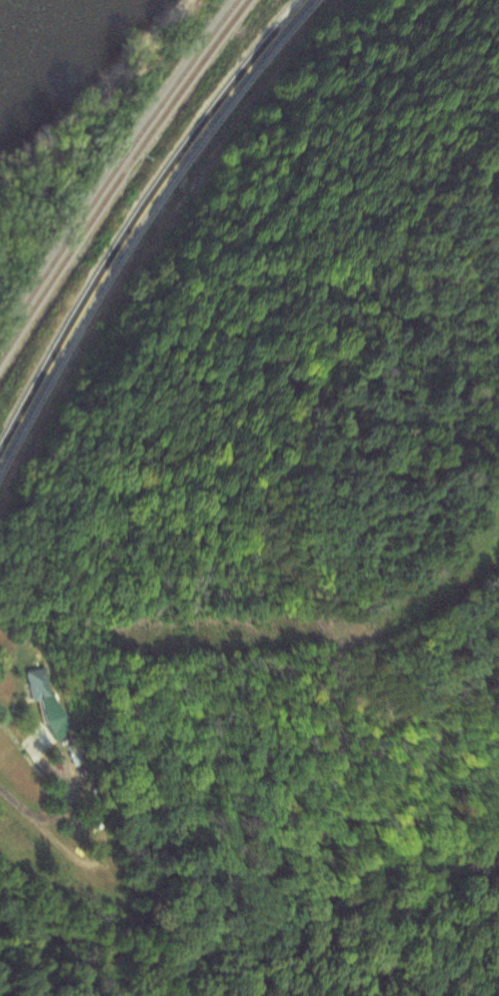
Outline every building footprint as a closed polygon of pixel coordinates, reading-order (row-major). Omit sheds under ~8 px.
[(30,700),(52,697),(48,667),(26,670),(30,700)] [(58,742),(81,723),(67,706),(44,725),(58,742)]
